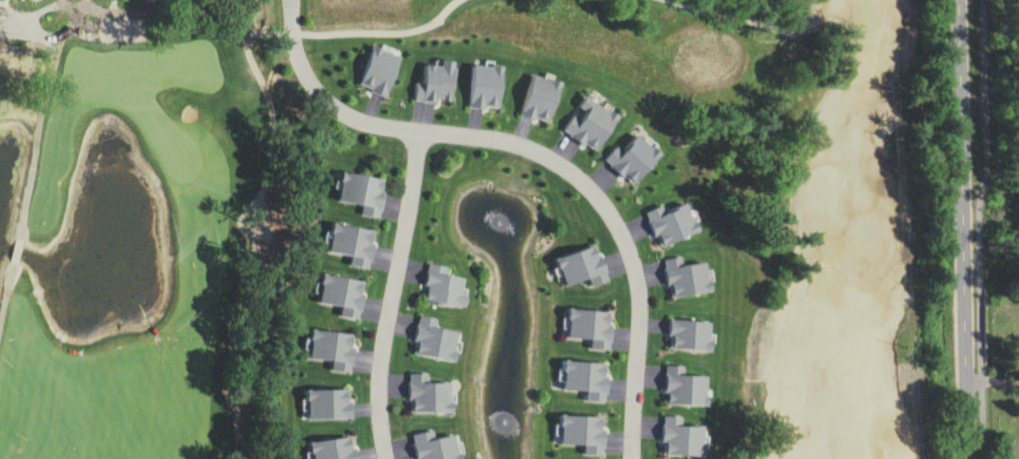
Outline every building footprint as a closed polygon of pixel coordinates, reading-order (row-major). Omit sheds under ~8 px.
[(359,87),(386,97),(401,57),(374,47),(359,87)] [(421,83),(414,83),(413,102),(437,103),(437,100),(454,101),(456,61),(442,60),(442,66),(422,65),(421,83)] [(470,65),(468,108),(486,109),(486,106),(501,107),(504,67),(470,65)] [(532,74),(518,114),(550,124),(563,84),(532,74)] [(599,152),(620,116),(585,95),(563,131),(599,152)] [(638,185),(662,153),(637,134),(623,153),(614,146),(603,161),(625,177),(626,176),(638,185)] [(361,206),(359,214),(377,218),(386,181),(344,171),(337,200),(361,206)] [(646,212),(656,238),(659,236),(663,247),(701,233),(690,205),(666,214),(663,206),(646,212)] [(329,252),(351,256),(349,266),(368,269),(374,231),(334,224),(329,252)] [(566,287),(589,280),(591,287),(608,281),(597,246),(558,259),(566,287)] [(684,266),(683,258),(665,260),(669,298),(715,293),(714,282),(710,282),(708,263),(684,266)] [(446,275),(447,267),(426,264),(423,286),(428,287),(425,301),(467,308),(469,296),(462,295),(465,278),(446,275)] [(365,282),(323,274),(317,302),(340,307),(338,316),(357,320),(365,282)] [(611,313),(570,309),(568,339),(590,341),(589,349),(608,351),(611,313)] [(459,332),(435,328),(436,319),(416,316),(412,341),(418,342),(416,355),(454,362),(459,332)] [(713,324),(670,320),(667,348),(714,352),(714,342),(711,342),(713,324)] [(309,359),(332,362),(330,371),(349,373),(354,335),(312,330),(309,359)] [(605,364),(566,362),(563,391),(585,392),(585,401),(605,402),(607,378),(604,377),(605,364)] [(709,377),(683,376),(684,366),(664,365),(663,393),(668,393),(667,405),(707,407),(709,377)] [(407,374),(406,400),(412,400),(412,412),(454,414),(455,393),(451,393),(451,384),(427,383),(427,375),(407,374)] [(308,390),(308,420),(352,419),(352,403),(348,403),(348,390),(308,390)] [(560,445),(583,446),(583,455),(602,455),(603,417),(561,416),(560,445)] [(681,417),(661,417),(660,442),(666,443),(665,456),(705,457),(706,427),(680,426),(681,417)] [(434,440),(432,430),(410,435),(415,458),(460,458),(455,435),(434,440)] [(313,458),(357,458),(356,450),(351,450),(350,439),(312,442),(313,458)]
